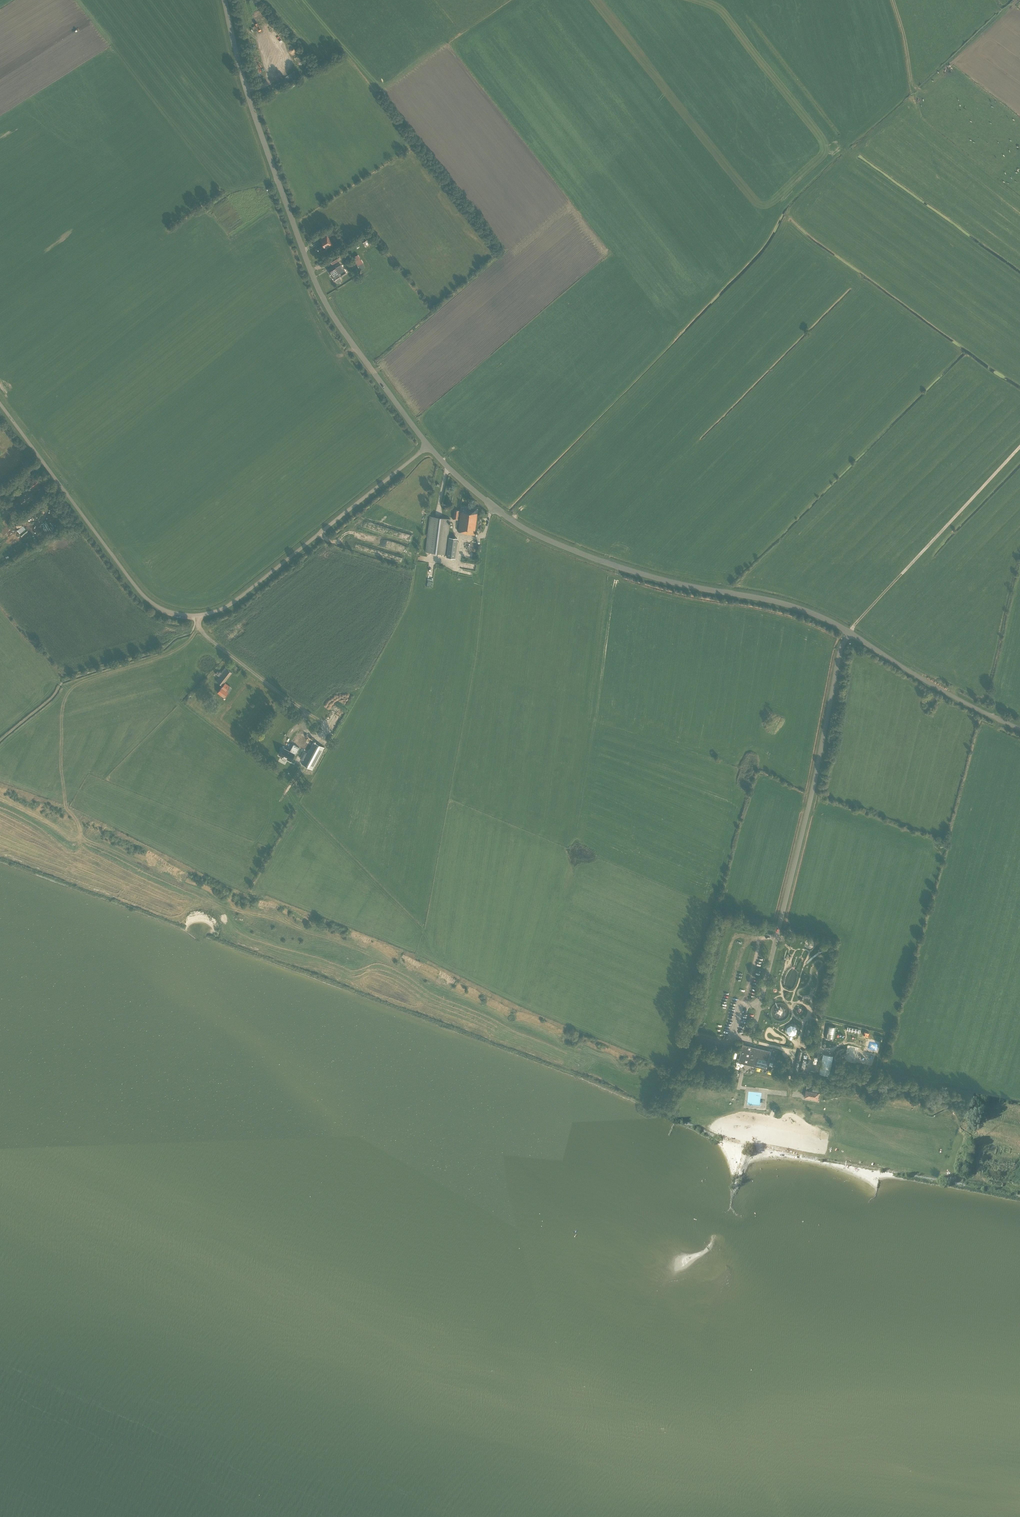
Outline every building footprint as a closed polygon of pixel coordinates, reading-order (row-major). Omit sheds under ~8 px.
[(285,50),(293,58),(300,51),(294,46),(293,47),(291,44),(285,50)] [(263,66),(268,63),(266,57),(260,60),(263,66)] [(333,226),(326,230),(329,235),(336,231),(333,226)] [(327,236),(321,239),(323,242),(316,246),(319,252),(323,250),(332,245),(327,236)] [(331,262),(332,264),(341,259),(338,254),(329,259),(331,262)] [(352,260),(355,266),(359,264),(358,263),(360,262),(358,258),(356,259),(356,258),(352,260)] [(340,264),(336,267),(335,266),(329,271),(335,281),(336,280),(337,282),(338,282),(339,282),(340,281),(341,280),(341,279),(340,277),(342,276),(339,272),(337,274),(336,272),(338,271),(338,270),(342,268),(340,264)] [(29,485),(30,487),(31,488),(29,490),(32,494),(35,491),(34,490),(40,486),(38,483),(40,482),(37,479),(29,485)] [(25,507),(35,499),(28,489),(17,497),(25,507)] [(461,507),(461,512),(459,512),(459,510),(454,510),(453,519),(458,520),(458,516),(460,517),(458,532),(463,532),(463,533),(467,534),(467,535),(470,536),(470,534),(474,535),(478,509),(461,507)] [(430,516),(425,552),(446,554),(450,519),(430,516)] [(17,530),(20,534),(26,529),(23,525),(17,530)] [(457,538),(449,537),(446,558),(455,559),(457,538)] [(216,681),(222,686),(232,673),(228,670),(227,670),(225,668),(221,673),(220,672),(220,673),(218,672),(216,674),(219,677),(216,681)] [(217,693),(224,698),(232,688),(225,683),(217,693)] [(301,764),(312,770),(324,748),(313,742),(298,734),(292,744),(293,745),(299,748),(308,752),(301,764)] [(296,755),(299,748),(293,745),(290,751),(283,748),(279,755),(283,757),(281,759),(285,761),(286,759),(291,761),(295,754),(296,755)] [(734,1007),(729,1015),(735,1018),(739,1009),(734,1007)] [(739,1062),(766,1069),(771,1051),(743,1044),(739,1062)] [(806,1091),(805,1098),(805,1097),(818,1099),(817,1100),(818,1100),(819,1093),(806,1091)]
